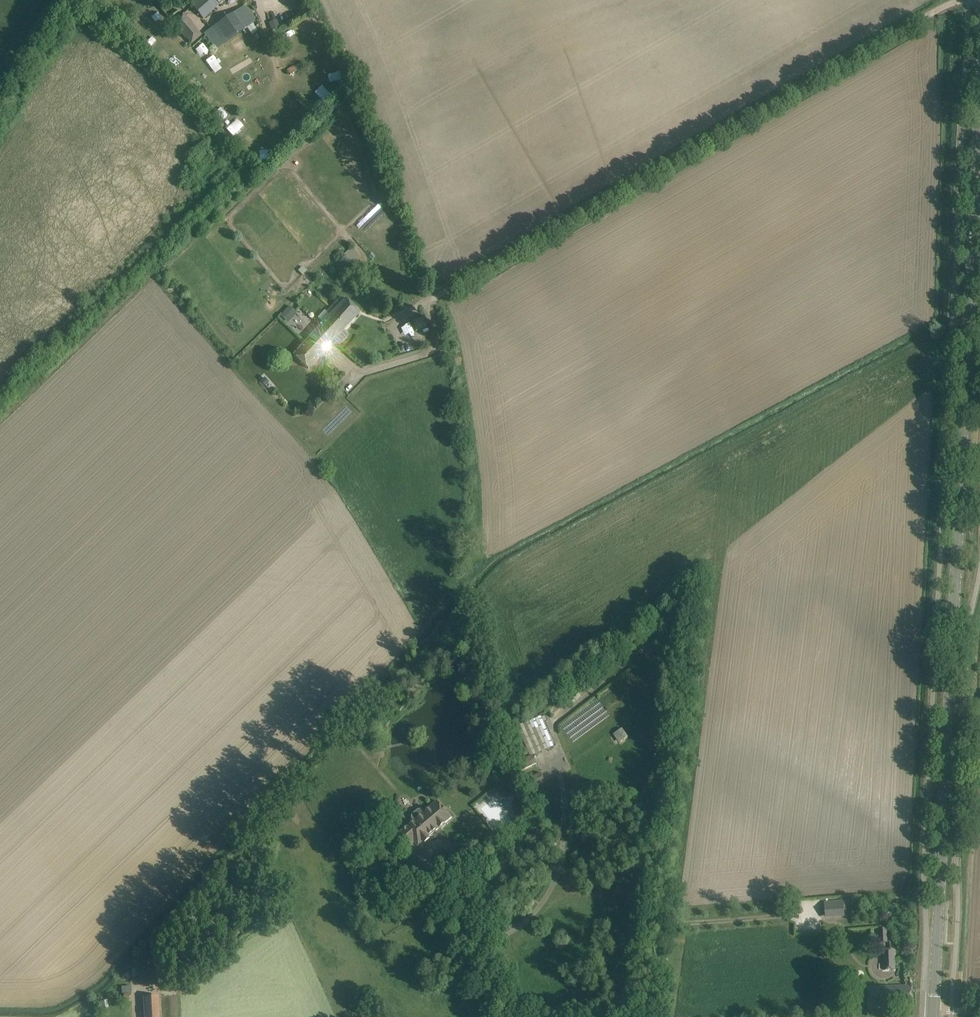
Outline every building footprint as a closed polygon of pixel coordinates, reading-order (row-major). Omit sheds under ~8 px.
[(192,6),(203,19),(224,0),(199,0),(192,6)] [(258,20),(247,4),(204,34),(215,50),(258,20)] [(193,23),(184,13),(171,23),(185,39),(186,38),(189,42),(188,42),(191,45),(202,35),(200,32),(199,33),(196,29),(197,29),(192,24),(193,23)] [(310,20),(304,27),(313,34),(319,28),(310,20)] [(154,37),(146,40),(149,48),(157,44),(154,37)] [(212,73),(220,68),(212,55),(204,60),(212,73)] [(301,67),(299,64),(295,67),(294,65),(287,70),(290,74),(301,67)] [(322,85),(314,92),(320,98),(326,104),(333,98),(322,85)] [(310,104),(303,110),(308,117),(316,112),(310,104)] [(222,123),(230,114),(221,106),(213,115),(222,123)] [(233,136),(244,126),(237,119),(226,129),(233,136)] [(279,145),(286,137),(279,129),(271,136),(279,145)] [(247,150),(254,143),(246,136),(240,143),(247,150)] [(259,150),(259,159),(269,159),(269,150),(259,150)] [(352,266),(361,258),(352,248),(343,255),(352,266)] [(360,312),(345,299),(293,355),(308,369),(353,320),(360,312)] [(297,313),(289,306),(280,316),(288,323),(297,313)] [(424,316),(412,321),(416,331),(428,326),(424,316)] [(552,749),(544,717),(518,723),(526,755),(552,749)] [(612,734),(618,745),(628,739),(621,728),(612,734)] [(519,771),(537,764),(534,755),(516,763),(519,771)] [(528,789),(545,781),(541,772),(523,781),(528,789)] [(510,820),(491,794),(478,803),(496,830),(510,820)] [(452,817),(445,809),(438,800),(397,835),(407,847),(414,842),(418,846),(452,817)] [(395,859),(403,870),(411,864),(403,853),(395,859)] [(844,914),(844,903),(824,903),(824,915),(844,914)] [(895,949),(882,950),(883,970),(895,969),(895,949)] [(142,979),(161,977),(159,965),(155,965),(155,967),(141,968),(142,979)] [(913,1005),(911,985),(867,986),(868,1007),(913,1005)] [(159,996),(144,997),(145,1016),(160,1016),(159,996)]
